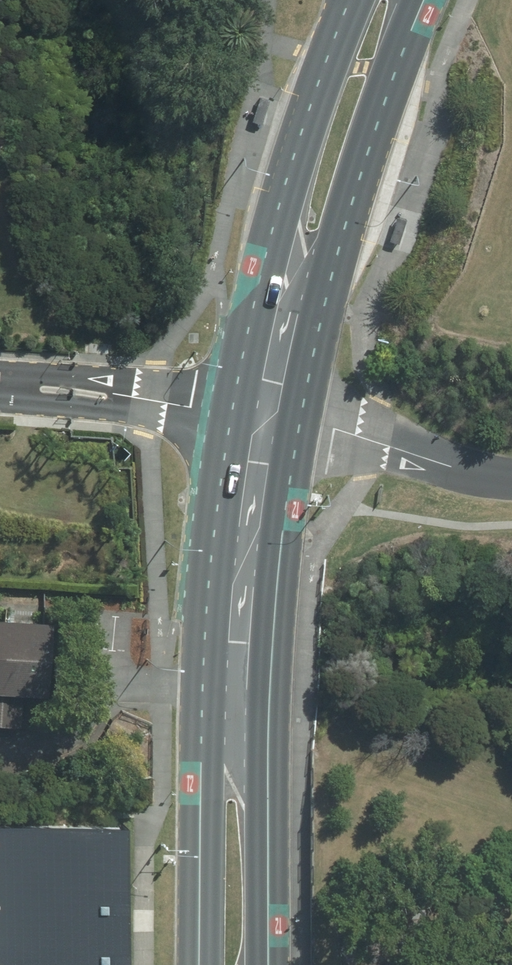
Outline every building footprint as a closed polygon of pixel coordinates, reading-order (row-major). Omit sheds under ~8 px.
[(261,94),(254,118),(264,121),(271,97),(261,94)] [(398,215),(391,239),(400,242),(407,218),(398,215)] [(0,631),(0,700),(22,702),(26,633),(0,631)] [(0,821),(0,964),(124,964),(123,820),(0,821)]
